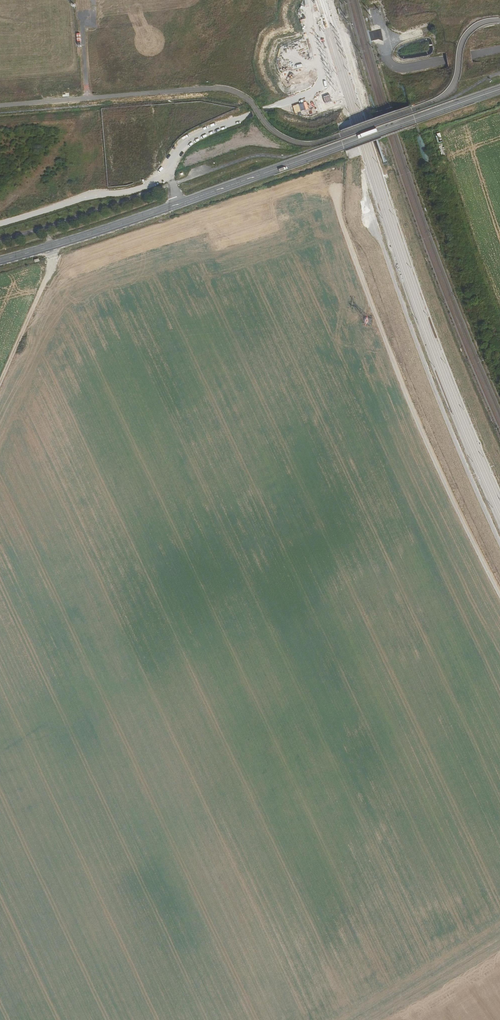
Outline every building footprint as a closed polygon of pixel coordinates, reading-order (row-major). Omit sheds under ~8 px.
[(348,158),(361,155),(359,147),(347,149),(348,158)]
